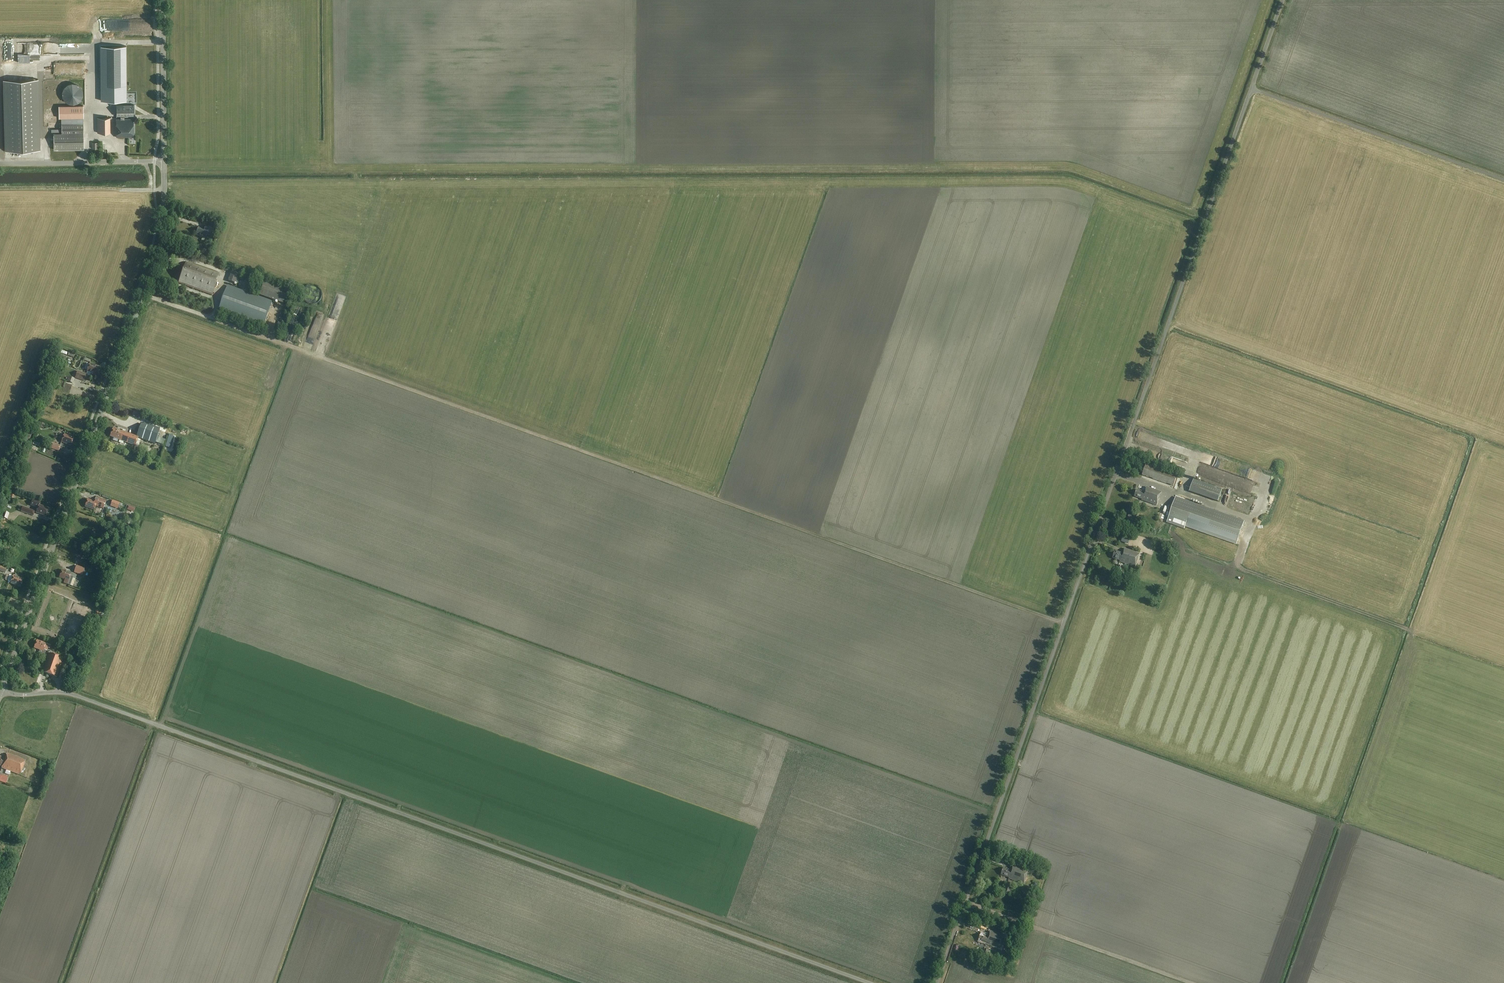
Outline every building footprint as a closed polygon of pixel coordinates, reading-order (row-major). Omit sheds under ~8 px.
[(42,42),(43,51),(52,50),(52,41),(42,42)] [(40,63),(39,43),(29,44),(29,52),(30,52),(31,58),(32,58),(32,62),(34,62),(34,64),(40,63)] [(127,101),(127,46),(100,46),(100,101),(127,101)] [(68,75),(68,68),(61,68),(62,77),(72,77),(72,74),(68,75)] [(40,150),(38,79),(3,80),(5,151),(40,150)] [(83,95),(83,91),(81,88),(78,85),(75,83),(71,83),(67,84),(64,87),(62,90),(62,94),(63,98),(65,101),(68,103),(72,104),(76,103),(79,102),(81,99),(83,95)] [(84,149),(83,105),(59,105),(59,118),(62,118),(62,133),(54,133),(54,150),(84,149)] [(116,119),(116,137),(134,137),(133,119),(124,119),(124,116),(134,116),(134,105),(116,105),(116,116),(121,116),(121,119),(116,119)] [(111,132),(110,117),(97,117),(97,133),(111,132)] [(211,236),(214,229),(207,227),(206,230),(198,228),(196,235),(205,239),(207,234),(211,236)] [(212,295),(219,274),(187,262),(179,283),(212,295)] [(238,285),(242,276),(232,272),(229,282),(238,285)] [(245,292),(246,292),(247,292),(248,291),(249,291),(250,290),(251,290),(251,289),(252,288),(252,287),(252,286),(252,285),(252,284),(252,283),(252,282),(251,281),(251,280),(250,280),(249,279),(248,279),(247,279),(246,278),(245,278),(244,279),(243,279),(242,279),(242,280),(241,280),(240,281),(240,282),(239,283),(239,284),(239,285),(239,286),(239,287),(240,288),(240,289),(241,290),(242,290),(242,291),(243,291),(244,292),(245,292)] [(283,304),(289,289),(266,280),(260,296),(283,304)] [(261,327),(270,302),(225,286),(216,311),(261,327)] [(320,341),(328,344),(332,334),(328,332),(330,329),(326,327),(320,341)] [(311,351),(317,329),(311,328),(306,350),(311,351)] [(87,363),(85,369),(87,370),(87,372),(87,373),(88,375),(90,376),(91,373),(97,375),(100,367),(90,364),(87,363)] [(84,381),(86,374),(77,371),(75,378),(84,381)] [(155,444),(160,430),(141,424),(136,437),(122,432),(113,429),(110,437),(119,440),(135,446),(138,438),(155,444)] [(71,446),(74,438),(64,435),(61,443),(71,446)] [(59,451),(61,445),(52,442),(50,448),(59,451)] [(1173,488),(1178,474),(1146,463),(1141,477),(1173,488)] [(1218,502),(1222,490),(1194,480),(1190,492),(1218,502)] [(1157,505),(1161,492),(1146,487),(1145,493),(1137,490),(1134,497),(1142,499),(1142,500),(1157,505)] [(103,509),(106,501),(96,497),(94,501),(88,499),(85,507),(94,510),(96,506),(103,509)] [(1168,520),(1236,544),(1244,522),(1176,498),(1168,520)] [(46,517),(49,509),(39,505),(40,503),(32,500),(31,505),(38,508),(36,513),(46,517)] [(33,516),(35,511),(19,506),(18,510),(33,516)] [(1,517),(7,520),(9,514),(3,512),(1,517)] [(1134,522),(1136,516),(1130,514),(1128,520),(1134,522)] [(1135,567),(1140,554),(1125,549),(1123,554),(1115,552),(1113,558),(1120,561),(1120,562),(1135,567)] [(82,575),(84,569),(76,566),(74,572),(82,575)] [(1120,577),(1124,568),(1119,566),(1119,569),(1117,568),(1115,575),(1120,577)] [(65,580),(63,584),(67,585),(69,581),(70,578),(72,579),(74,574),(71,574),(72,573),(62,570),(59,578),(65,580)] [(20,587),(23,579),(14,576),(11,584),(20,587)] [(46,651),(49,652),(51,646),(37,640),(34,648),(40,650),(39,654),(44,656),(46,651)] [(57,678),(63,658),(49,653),(42,672),(57,678)] [(7,754),(5,759),(0,757),(0,766),(2,767),(2,768),(20,775),(26,761),(7,754)] [(0,775),(0,782),(6,784),(8,777),(2,775),(2,776),(0,775)] [(1024,884),(1028,870),(1014,865),(1012,871),(1004,868),(1001,875),(1009,878),(1009,879),(1024,884)] [(1010,895),(1013,886),(1007,884),(1004,893),(1010,895)] [(1001,949),(1005,936),(991,931),(989,937),(981,934),(979,941),(986,943),(986,944),(1001,949)] [(987,960),(990,951),(984,949),(983,952),(981,958),(987,960)]
